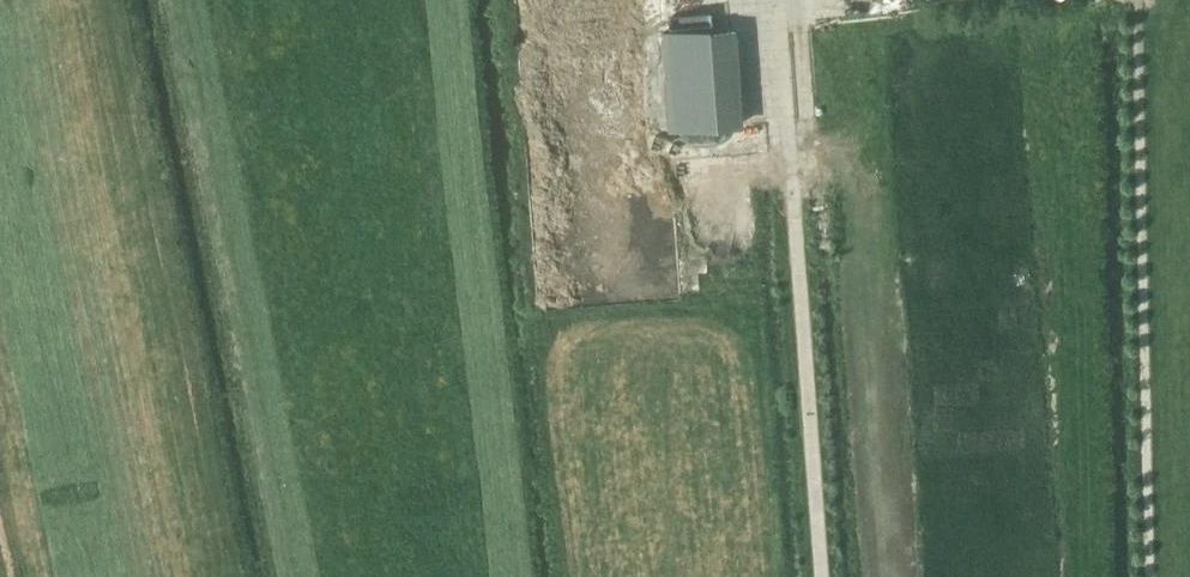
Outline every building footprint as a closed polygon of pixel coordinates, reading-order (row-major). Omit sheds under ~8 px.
[(669,132),(745,127),(738,29),(710,31),(709,28),(662,32),(669,132)]
